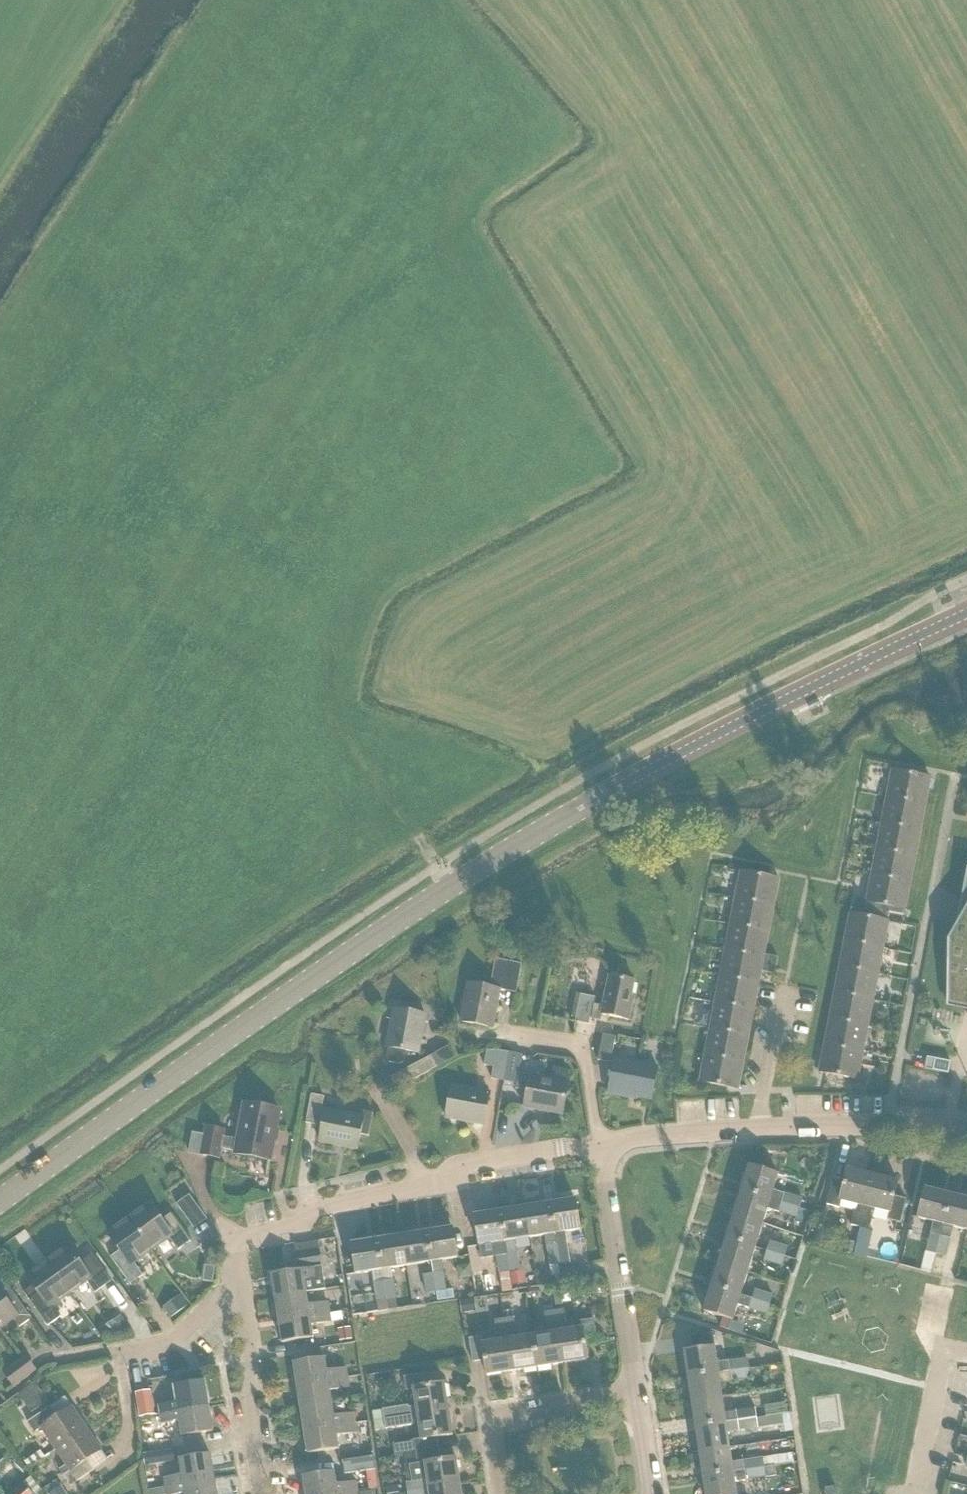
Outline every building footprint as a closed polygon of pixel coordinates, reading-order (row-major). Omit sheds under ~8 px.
[(891,771),(886,798),(924,805),(930,778),(891,771)] [(924,805),(886,798),(881,824),(919,831),(924,805)] [(876,850),(914,857),(919,831),(881,824),(876,850)] [(871,876),(909,884),(914,857),(876,850),(871,876)] [(966,868),(955,927),(947,942),(946,1001),(966,1005),(966,868)] [(773,906),(778,880),(740,872),(735,899),(773,906)] [(871,876),(866,902),(904,910),(909,884),(871,876)] [(735,899),(729,925),(768,932),(773,906),(735,899)] [(844,941),(883,948),(888,922),(887,922),(889,913),(903,915),(904,910),(866,902),(864,911),(850,908),(849,914),(844,941)] [(729,925),(724,951),(763,959),(768,932),(729,925)] [(839,967),(878,974),(883,948),(844,941),(839,967)] [(719,977),(758,985),(763,959),(724,951),(719,977)] [(516,993),(521,964),(494,960),(489,988),(468,984),(461,1022),(492,1028),(499,990),(516,993)] [(839,967),(834,993),(873,1001),(878,974),(839,967)] [(600,1020),(601,1015),(628,1021),(632,1003),(629,1003),(634,982),(608,977),(602,1006),(593,1004),(590,1018),(600,1020)] [(758,985),(719,977),(714,1003),(753,1011),(758,985)] [(575,1018),(580,994),(575,993),(570,1017),(575,1018)] [(829,1019),(867,1027),(873,1001),(834,993),(829,1019)] [(590,1018),(593,1004),(595,997),(580,994),(575,1022),(589,1025),(590,1018)] [(753,1011),(714,1003),(709,1029),(748,1037),(753,1011)] [(418,1053),(425,1015),(394,1010),(386,1048),(388,1048),(386,1059),(389,1062),(399,1064),(403,1062),(405,1051),(418,1053)] [(824,1046),(862,1053),(867,1027),(829,1019),(824,1046)] [(748,1037),(709,1029),(704,1055),(743,1063),(748,1037)] [(610,1063),(615,1037),(602,1034),(597,1060),(610,1063)] [(862,1053),(824,1046),(819,1072),(857,1080),(862,1053)] [(504,1081),(509,1053),(497,1050),(485,1051),(483,1065),(493,1067),(491,1078),(504,1081)] [(522,1055),(509,1053),(504,1081),(516,1083),(518,1074),(522,1055)] [(411,1080),(437,1067),(431,1055),(405,1069),(411,1080)] [(699,1082),(738,1090),(743,1063),(704,1055),(699,1082)] [(651,1099),(657,1067),(615,1059),(608,1094),(629,1098),(629,1095),(651,1099)] [(926,1059),(924,1070),(947,1075),(950,1063),(926,1059)] [(515,1089),(527,1091),(524,1107),(562,1114),(568,1083),(518,1074),(516,1083),(515,1089)] [(483,1125),(489,1094),(451,1087),(445,1118),(483,1125)] [(305,1123),(322,1126),(325,1111),(321,1110),(323,1097),(311,1095),(305,1123)] [(269,1158),(278,1110),(245,1104),(238,1140),(222,1137),(223,1131),(206,1128),(201,1155),(218,1159),(220,1149),(269,1158)] [(362,1118),(325,1111),(322,1126),(319,1141),(356,1148),(359,1134),(368,1136),(372,1114),(363,1112),(362,1118)] [(741,1191),(780,1203),(783,1195),(773,1192),(778,1176),(748,1166),(741,1191)] [(858,1206),(856,1213),(863,1214),(872,1176),(847,1170),(843,1184),(832,1181),(826,1204),(838,1207),(840,1201),(858,1206)] [(872,1176),(863,1214),(869,1216),(871,1209),(889,1213),(887,1219),(900,1223),(905,1200),(894,1197),(897,1182),(872,1176)] [(940,1235),(942,1225),(950,1195),(925,1189),(917,1218),(933,1222),(931,1233),(940,1235)] [(780,1203),(741,1191),(733,1215),(763,1224),(767,1209),(778,1212),(778,1211),(780,1203)] [(783,1195),(780,1203),(799,1209),(802,1199),(783,1194),(783,1195)] [(950,1195),(942,1225),(940,1235),(949,1237),(952,1227),(966,1231),(966,1230),(966,1200),(950,1195)] [(206,1222),(187,1197),(175,1207),(193,1231),(206,1222)] [(565,1243),(563,1232),(579,1229),(575,1200),(549,1204),(554,1233),(556,1245),(565,1243)] [(778,1211),(778,1212),(777,1213),(796,1219),(799,1210),(799,1209),(780,1203),(778,1211)] [(524,1208),(529,1237),(545,1234),(547,1246),(556,1245),(554,1233),(549,1204),(524,1208)] [(128,1219),(152,1251),(169,1239),(177,1251),(190,1242),(170,1214),(161,1221),(149,1205),(128,1219)] [(529,1237),(524,1208),(499,1212),(506,1253),(517,1251),(515,1239),(529,1237)] [(499,1212),(474,1216),(480,1258),(496,1255),(496,1254),(506,1253),(499,1212)] [(863,1214),(856,1213),(853,1212),(850,1224),(860,1227),(863,1214)] [(863,1214),(860,1227),(869,1229),(872,1217),(869,1216),(863,1214)] [(726,1239),(755,1248),(763,1224),(733,1215),(726,1239)] [(134,1264),(152,1251),(128,1219),(108,1234),(120,1251),(110,1258),(130,1285),(143,1276),(134,1264)] [(443,1271),(441,1260),(456,1258),(452,1228),(426,1232),(431,1262),(433,1273),(443,1271)] [(401,1236),(406,1266),(431,1262),(426,1232),(403,1236),(401,1236)] [(935,1254),(940,1235),(931,1233),(929,1232),(925,1251),(935,1254)] [(940,1235),(935,1254),(946,1256),(950,1238),(949,1237),(940,1235)] [(401,1236),(376,1240),(381,1270),(403,1266),(406,1266),(401,1236)] [(726,1239),(718,1263),(748,1272),(755,1248),(726,1239)] [(356,1274),(381,1270),(376,1240),(351,1244),(356,1274)] [(844,1240),(842,1252),(849,1254),(852,1242),(844,1240)] [(766,1251),(784,1256),(787,1246),(769,1241),(766,1251)] [(556,1245),(559,1264),(569,1262),(566,1243),(565,1243),(556,1245)] [(556,1245),(547,1246),(545,1246),(549,1266),(559,1264),(556,1245)] [(47,1263),(69,1293),(86,1280),(95,1292),(108,1283),(89,1257),(79,1264),(68,1248),(47,1263)] [(319,1251),(295,1255),(297,1269),(321,1265),(319,1251)] [(506,1253),(509,1272),(520,1270),(517,1251),(506,1253)] [(781,1266),(784,1256),(766,1251),(763,1260),(781,1266)] [(496,1254),(496,1255),(499,1273),(509,1272),(506,1253),(496,1254)] [(51,1324),(59,1318),(60,1317),(51,1305),(69,1293),(47,1263),(27,1277),(39,1294),(29,1301),(47,1326),(51,1324)] [(718,1263),(711,1287),(740,1296),(743,1287),(748,1272),(718,1263)] [(551,1276),(560,1275),(560,1270),(559,1264),(549,1266),(551,1276)] [(560,1270),(560,1275),(561,1282),(585,1278),(583,1266),(560,1270)] [(271,1275),(275,1298),(306,1293),(324,1290),(321,1267),(271,1275)] [(443,1271),(433,1273),(436,1292),(445,1291),(446,1290),(443,1271)] [(509,1272),(499,1273),(502,1293),(512,1291),(512,1290),(509,1272)] [(426,1294),(436,1292),(433,1273),(422,1275),(426,1294)] [(524,1286),(521,1273),(510,1275),(512,1288),(524,1286)] [(399,1305),(412,1303),(408,1276),(395,1278),(399,1305)] [(3,1280),(0,1282),(0,1327),(12,1318),(19,1328),(31,1319),(3,1280)] [(393,1281),(383,1282),(386,1300),(396,1299),(393,1281)] [(383,1282),(373,1284),(376,1302),(386,1300),(383,1282)] [(738,1305),(748,1308),(751,1300),(740,1296),(711,1287),(703,1312),(733,1321),(738,1305)] [(445,1291),(436,1292),(437,1300),(453,1298),(451,1290),(446,1290),(445,1291)] [(769,1305),(772,1296),(754,1290),(751,1300),(769,1305)] [(569,1292),(560,1293),(562,1304),(570,1303),(569,1292)] [(278,1320),(328,1312),(327,1302),(308,1305),(306,1293),(275,1298),(278,1320)] [(560,1293),(554,1294),(555,1306),(562,1305),(562,1304),(560,1293)] [(396,1299),(386,1300),(386,1301),(386,1302),(387,1309),(397,1308),(397,1307),(396,1299)] [(386,1300),(376,1302),(378,1311),(387,1309),(386,1302),(386,1301),(386,1300)] [(769,1305),(751,1300),(748,1308),(748,1310),(766,1315),(769,1305)] [(183,1301),(166,1313),(170,1319),(187,1307),(183,1301)] [(461,1302),(460,1303),(461,1313),(462,1313),(472,1311),(471,1301),(461,1302)] [(553,1312),(562,1364),(587,1360),(585,1344),(597,1342),(593,1320),(581,1321),(582,1328),(564,1331),(563,1324),(565,1324),(563,1310),(553,1312)] [(513,1318),(512,1311),(503,1313),(504,1319),(513,1318)] [(328,1312),(278,1320),(282,1343),(313,1338),(311,1325),(330,1322),(329,1314),(328,1312)] [(340,1312),(329,1314),(330,1322),(341,1320),(340,1312)] [(537,1368),(562,1364),(553,1312),(544,1313),(546,1327),(549,1326),(550,1333),(532,1336),(537,1368)] [(59,1318),(51,1324),(58,1334),(66,1328),(59,1318)] [(121,1318),(105,1329),(110,1336),(119,1329),(125,1338),(131,1333),(121,1318)] [(537,1368),(532,1336),(513,1339),(512,1332),(514,1332),(512,1318),(503,1320),(512,1372),(537,1368)] [(512,1372),(503,1320),(494,1321),(496,1335),(498,1334),(499,1341),(481,1344),(480,1337),(468,1339),(472,1362),(484,1360),(486,1376),(512,1372)] [(349,1328),(340,1330),(342,1341),(351,1339),(349,1328)] [(711,1334),(690,1337),(692,1350),(713,1347),(711,1334)] [(684,1352),(687,1377),(717,1373),(729,1371),(728,1361),(716,1362),(713,1347),(692,1350),(684,1352)] [(729,1371),(749,1368),(755,1367),(754,1357),(747,1358),(728,1361),(729,1371)] [(13,1387),(35,1371),(25,1358),(3,1374),(13,1387)] [(347,1378),(345,1368),(325,1371),(323,1358),(293,1363),(297,1386),(347,1378)] [(750,1378),(749,1368),(729,1371),(731,1381),(750,1378)] [(721,1398),(717,1373),(687,1377),(691,1402),(721,1398)] [(404,1407),(382,1410),(383,1420),(396,1418),(448,1410),(444,1384),(429,1387),(427,1374),(403,1378),(405,1391),(412,1390),(415,1407),(408,1408),(408,1406),(404,1407)] [(347,1378),(297,1386),(300,1409),(331,1404),(328,1390),(348,1387),(347,1378)] [(144,1381),(133,1383),(136,1407),(148,1405),(144,1381)] [(31,1413),(47,1402),(34,1382),(17,1393),(31,1413)] [(160,1415),(208,1407),(204,1383),(174,1388),(176,1403),(158,1406),(160,1415)] [(735,1412),(724,1414),(721,1398),(691,1402),(695,1427),(737,1421),(735,1412)] [(304,1431),(353,1424),(352,1413),(333,1416),(331,1404),(300,1409),(304,1431)] [(55,1450),(86,1429),(71,1407),(57,1417),(50,1407),(27,1423),(34,1433),(40,1429),(50,1443),(55,1450)] [(208,1407),(160,1415),(161,1424),(179,1421),(181,1436),(212,1431),(208,1407)] [(737,1421),(756,1418),(755,1407),(735,1410),(735,1412),(737,1421)] [(396,1418),(383,1420),(385,1430),(411,1426),(410,1423),(417,1422),(420,1439),(413,1440),(415,1453),(438,1450),(437,1438),(452,1435),(448,1410),(396,1418)] [(764,1417),(756,1418),(758,1428),(782,1425),(780,1414),(764,1417)] [(737,1421),(738,1430),(738,1431),(758,1428),(756,1418),(737,1421)] [(729,1448),(726,1431),(738,1430),(737,1421),(695,1427),(699,1452),(729,1448)] [(353,1424),(304,1431),(307,1454),(338,1450),(336,1436),(355,1433),(353,1424)] [(86,1429),(55,1450),(65,1465),(59,1470),(70,1486),(93,1471),(86,1461),(101,1451),(86,1429)] [(393,1457),(414,1454),(412,1440),(391,1443),(393,1457)] [(729,1448),(699,1452),(702,1477),(744,1471),(743,1461),(731,1463),(729,1448)] [(29,1468),(45,1457),(40,1450),(24,1461),(29,1468)] [(411,1481),(406,1482),(406,1483),(407,1492),(407,1493),(460,1485),(456,1460),(440,1462),(438,1450),(415,1453),(417,1465),(409,1466),(411,1481)] [(166,1451),(144,1454),(146,1468),(168,1464),(166,1451)] [(165,1487),(214,1480),(210,1455),(179,1460),(181,1475),(164,1478),(165,1487)] [(375,1470),(372,1456),(342,1461),(344,1475),(366,1471),(374,1470),(375,1470)] [(762,1457),(743,1460),(743,1461),(744,1471),(764,1468),(762,1457)] [(6,1459),(0,1465),(0,1478),(10,1488),(22,1477),(6,1459)] [(774,1466),(764,1468),(765,1478),(775,1477),(774,1466)] [(765,1478),(764,1468),(744,1471),(746,1480),(746,1481),(765,1478)] [(377,1488),(374,1470),(366,1471),(369,1490),(377,1488)] [(744,1471),(702,1477),(705,1493),(736,1493),(734,1482),(746,1480),(744,1471)] [(357,1492),(355,1481),(335,1484),(333,1472),(303,1476),(306,1493),(342,1493),(357,1492)] [(41,1490),(29,1477),(11,1493),(37,1493),(41,1490)] [(214,1480),(165,1487),(166,1493),(183,1493),(184,1493),(216,1493),(214,1480)] [(60,1485),(47,1493),(66,1493),(60,1485)] [(407,1493),(408,1493),(461,1493),(460,1485),(407,1493)]
